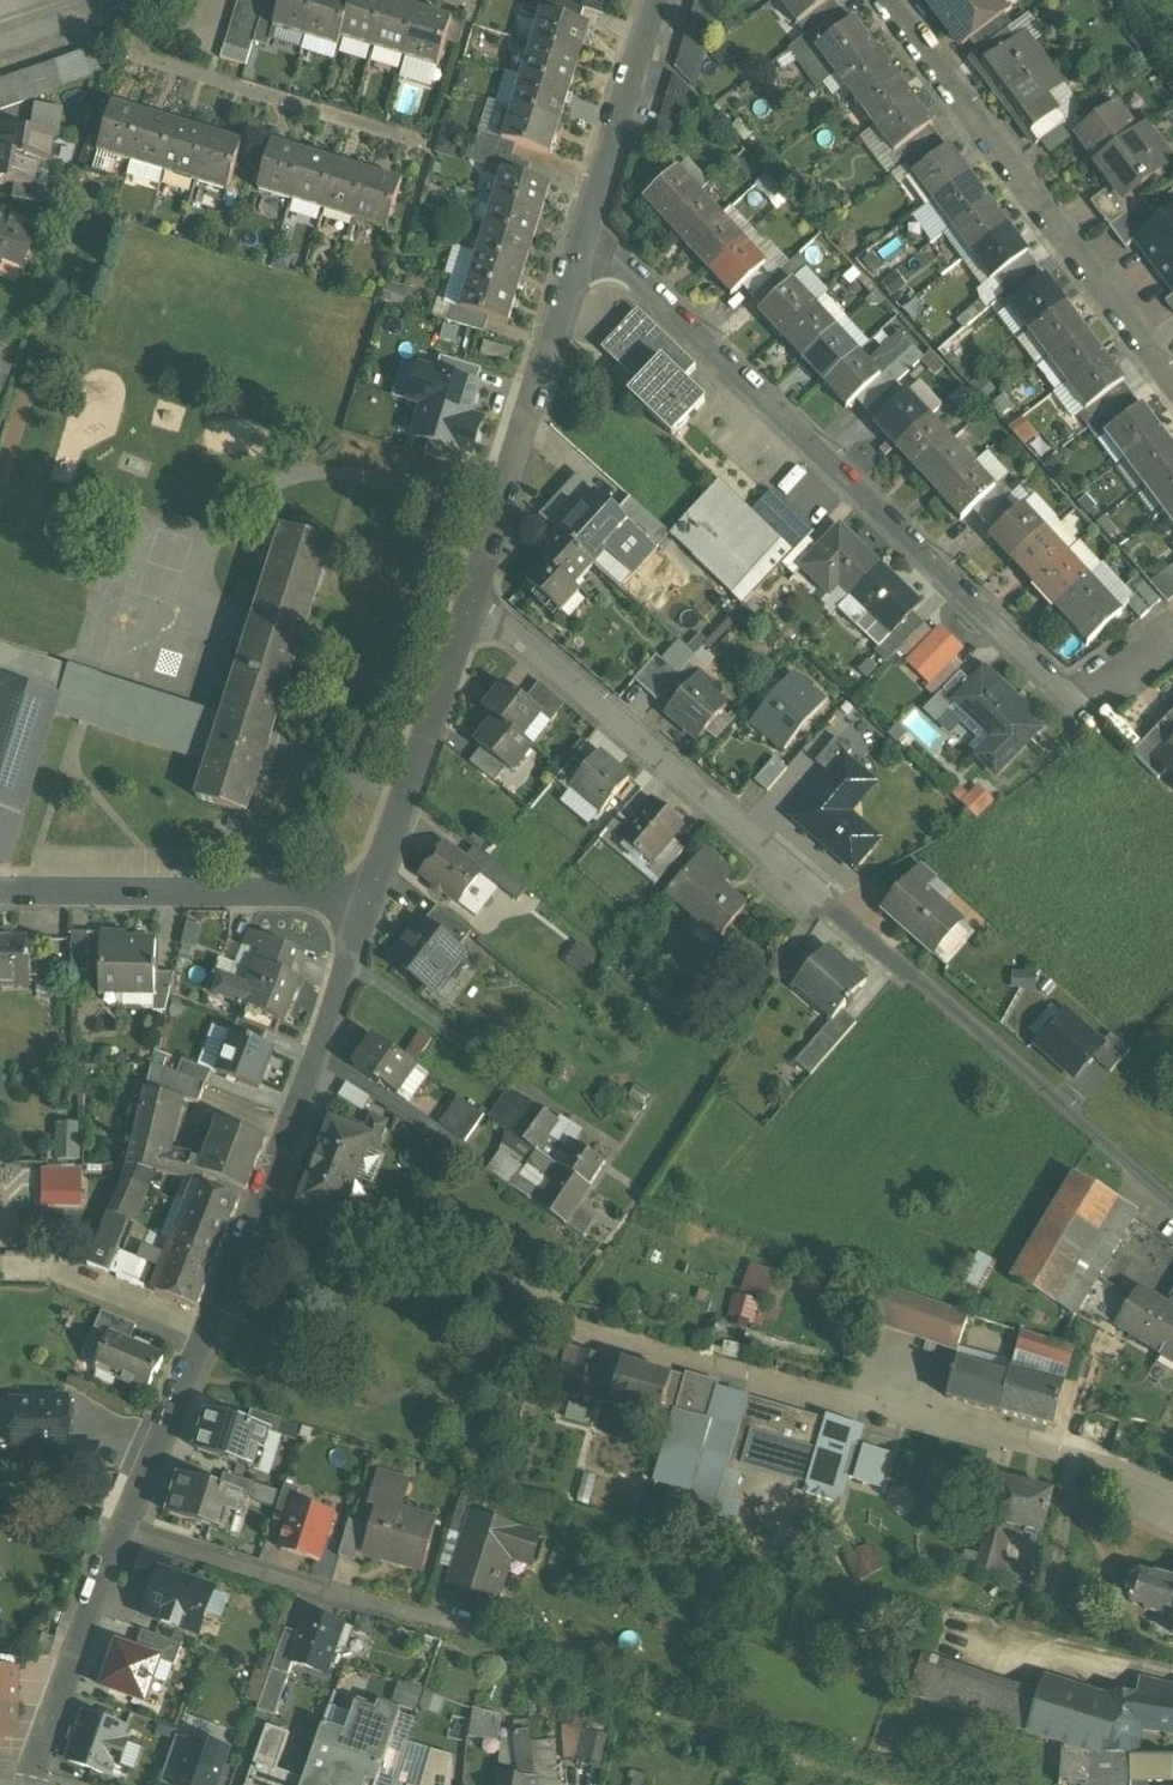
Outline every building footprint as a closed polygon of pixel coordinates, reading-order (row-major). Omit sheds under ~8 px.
[(238,4),(263,12),(267,0),(239,0),(238,4)] [(263,12),(262,15),(276,19),(282,0),(267,0),(263,12)] [(274,28),(306,38),(317,0),(282,0),(274,28)] [(351,0),(317,0),(306,38),(338,47),(341,38),(352,0),(351,0)] [(384,0),(352,0),(341,38),(373,48),(387,1),(384,0)] [(534,10),(541,12),(542,11),(580,23),(584,9),(555,0),(537,0),(534,10)] [(604,0),(583,0),(581,6),(606,16),(610,2),(604,0)] [(694,7),(719,14),(723,0),(696,0),(694,7)] [(804,19),(829,0),(789,0),(804,19)] [(798,23),(807,36),(841,11),(833,0),(829,0),(804,19),(798,23)] [(940,16),(962,0),(927,0),(940,16)] [(995,0),(962,0),(940,16),(939,17),(961,46),(969,40),(1003,14),(1005,13),(995,0)] [(419,11),(387,1),(373,48),(405,58),(419,11)] [(263,12),(238,4),(233,18),(259,26),(262,15),(263,12)] [(719,14),(694,7),(690,22),(714,30),(719,14)] [(451,21),(419,11),(405,58),(437,68),(451,21)] [(580,23),(542,11),(541,12),(531,44),(579,59),(590,26),(580,23)] [(841,11),(807,36),(816,47),(821,44),(850,22),(841,11)] [(1003,14),(969,40),(978,52),(987,46),(1008,30),(1012,27),(1003,14)] [(276,19),(262,15),(259,26),(254,39),(254,41),(268,45),(276,19)] [(259,26),(233,18),(229,32),(254,39),(259,26)] [(850,22),(821,44),(841,71),(872,48),(870,45),(871,40),(866,33),(862,34),(852,21),(850,22)] [(714,30),(690,22),(685,37),(709,45),(714,30)] [(1082,111),(1016,24),(1012,27),(1008,30),(1017,41),(996,57),(987,46),(978,52),(970,58),(979,69),(979,70),(1027,134),(1057,112),(1066,123),(1082,111)] [(1008,30),(987,46),(996,57),(1017,41),(1008,30)] [(254,39),(229,32),(225,45),(250,53),(254,41),(254,39)] [(709,45),(685,37),(680,53),(705,60),(709,45)] [(579,59),(531,44),(522,76),(570,91),(579,59)] [(250,53),(225,45),(220,59),(246,67),(250,53)] [(98,46),(84,51),(93,78),(107,73),(98,46)] [(872,48),(841,71),(861,97),(891,73),(872,48)] [(84,51),(69,56),(79,83),(93,78),(84,51)] [(705,60),(680,53),(676,68),(696,89),(705,60)] [(69,56),(55,61),(64,88),(79,83),(69,56)] [(55,61),(41,65),(50,93),(64,88),(55,61)] [(41,65),(27,70),(36,97),(50,93),(41,65)] [(27,70),(12,75),(21,102),(36,97),(27,70)] [(891,73),(861,97),(880,123),(911,99),(891,73)] [(694,96),(674,74),(667,99),(691,106),(694,96)] [(0,79),(0,86),(7,107),(21,102),(12,75),(0,79)] [(570,91),(522,76),(512,108),(560,123),(570,91)] [(880,123),(879,123),(898,148),(899,150),(931,126),(933,124),(913,98),(911,99),(880,123)] [(691,106),(667,99),(662,112),(687,120),(691,106)] [(62,109),(33,103),(28,132),(51,136),(51,137),(57,138),(62,109)] [(1118,104),(1077,135),(1097,162),(1138,131),(1118,104)] [(145,116),(113,106),(99,153),(131,162),(145,116)] [(560,123),(512,108),(502,140),(502,141),(516,146),(550,156),(560,123)] [(687,120),(662,112),(658,126),(683,134),(687,120)] [(1057,112),(1027,134),(1036,146),(1066,123),(1057,112)] [(177,125),(145,116),(131,162),(163,172),(177,125)] [(209,135),(177,125),(163,172),(195,182),(209,135)] [(683,134),(658,126),(654,141),(678,149),(683,134)] [(931,126),(899,150),(898,148),(885,157),(896,171),(905,164),(940,138),(931,126)] [(1138,131),(1097,162),(1113,184),(1123,198),(1125,197),(1165,167),(1156,155),(1162,150),(1144,126),(1138,131)] [(0,127),(0,154),(37,161),(37,162),(46,163),(51,137),(51,136),(28,132),(0,127)] [(502,140),(479,133),(474,148),(512,159),(516,146),(502,141),(502,140)] [(241,145),(209,135),(195,182),(227,192),(241,145)] [(940,138),(905,164),(914,175),(948,149),(940,138)] [(305,154),(273,144),(259,191),(291,201),(305,154)] [(914,175),(907,180),(909,182),(911,180),(928,203),(926,205),(928,207),(937,200),(968,176),(971,174),(969,172),(967,174),(950,151),(952,149),(950,147),(948,149),(914,175)] [(512,159),(474,148),(470,163),(502,172),(502,171),(526,179),(530,165),(512,160),(512,159)] [(13,184),(32,188),(32,187),(37,162),(37,161),(0,154),(0,182),(13,184)] [(337,164),(305,154),(291,201),(323,211),(337,164)] [(369,173),(337,164),(323,211),(355,220),(369,173)] [(700,194),(677,169),(648,196),(649,197),(650,196),(663,209),(661,211),(671,220),(700,194)] [(526,179),(502,171),(502,172),(494,200),(542,214),(550,186),(526,179)] [(402,183),(369,173),(355,220),(387,230),(402,183)] [(780,190),(767,175),(760,181),(774,196),(780,190)] [(968,176),(937,200),(957,226),(988,202),(968,176)] [(32,188),(13,184),(11,198),(39,204),(42,188),(32,187),(32,188)] [(1113,184),(1090,202),(1109,228),(1134,209),(1125,197),(1123,198),(1113,184)] [(700,194),(671,220),(672,222),(673,220),(684,232),(683,234),(692,244),(721,217),(700,194)] [(542,214),(494,200),(485,227),(533,242),(542,214)] [(988,202),(957,226),(976,252),(1007,228),(988,202)] [(1134,209),(1109,228),(1125,249),(1160,223),(1144,202),(1134,209)] [(0,213),(0,261),(20,269),(38,227),(22,221),(22,222),(0,213)] [(1157,268),(1172,256),(1172,214),(1137,241),(1157,268)] [(743,241),(721,217),(692,244),(693,245),(695,244),(706,256),(704,257),(714,268),(743,241)] [(976,252),(957,226),(944,235),(963,261),(976,252)] [(533,242),(485,227),(477,255),(525,269),(533,242)] [(1007,228),(976,252),(995,278),(1026,255),(1007,228)] [(766,265),(743,241),(714,268),(715,269),(717,268),(728,280),(727,281),(736,292),(743,286),(761,269),(766,265)] [(525,269),(477,255),(468,282),(516,297),(525,269)] [(995,278),(993,280),(1005,295),(1036,268),(1026,255),(995,278)] [(798,256),(773,279),(783,291),(793,282),(794,282),(804,273),(809,269),(798,256)] [(1172,289),(1172,256),(1157,268),(1172,289)] [(1036,268),(1005,295),(1012,305),(1046,280),(1036,268)] [(771,280),(761,269),(743,286),(754,297),(771,280)] [(825,296),(804,273),(794,282),(815,305),(825,296)] [(771,280),(754,297),(765,310),(767,309),(766,307),(783,291),(773,279),(771,280)] [(993,280),(986,287),(986,298),(984,300),(990,307),(1005,295),(993,280)] [(1012,305),(1008,308),(1028,334),(1065,306),(1046,280),(1012,305)] [(516,297),(468,282),(460,309),(460,310),(488,319),(508,325),(516,297)] [(794,282),(793,282),(783,291),(766,307),(767,309),(778,321),(777,322),(786,333),(815,305),(794,282)] [(984,300),(940,337),(947,344),(968,326),(990,307),(984,300)] [(847,320),(829,301),(819,309),(837,329),(847,320)] [(815,305),(786,333),(787,334),(789,332),(800,344),(798,346),(808,356),(837,329),(819,309),(815,305)] [(1065,306),(1028,334),(1047,360),(1084,332),(1065,306)] [(488,319),(460,310),(460,309),(451,307),(446,322),(484,333),(488,319)] [(642,323),(635,316),(603,349),(640,385),(662,362),(682,381),(695,367),(646,319),(642,323)] [(947,344),(938,352),(943,358),(973,332),(968,326),(947,344)] [(837,329),(808,356),(809,357),(810,356),(822,368),(820,370),(830,380),(859,353),(837,329)] [(1084,332),(1047,360),(1067,386),(1073,381),(1104,358),(1084,332)] [(900,335),(869,364),(881,376),(912,347),(900,335)] [(482,355),(509,362),(512,351),(485,344),(482,355)] [(912,347),(881,376),(882,377),(857,400),(867,411),(891,388),(923,359),(912,347)] [(869,364),(859,353),(830,380),(830,381),(832,379),(845,393),(843,395),(852,404),(857,400),(882,377),(881,376),(869,364)] [(1104,358),(1073,381),(1093,407),(1124,384),(1104,358)] [(640,385),(630,395),(672,436),(704,402),(682,381),(662,362),(640,385)] [(414,399),(469,417),(478,388),(437,374),(424,370),(414,399)] [(1093,407),(1073,381),(1067,386),(1055,394),(1074,419),(1079,415),(1085,411),(1086,412),(1093,407)] [(1093,407),(1086,412),(1085,411),(1079,415),(1089,429),(1133,396),(1124,384),(1093,407)] [(891,388),(867,411),(879,423),(880,422),(879,421),(902,400),(891,388)] [(902,400),(879,421),(880,422),(881,421),(893,434),(892,435),(901,445),(930,418),(908,394),(902,400)] [(1133,396),(1089,429),(1099,442),(1105,437),(1104,436),(1142,408),(1133,396)] [(471,454),(482,421),(469,417),(426,404),(416,436),(430,441),(466,452),(471,454)] [(1142,408),(1104,436),(1105,437),(1124,462),(1161,434),(1142,408)] [(952,441),(930,418),(901,445),(902,446),(903,445),(914,458),(923,468),(952,441)] [(1021,420),(1009,429),(1024,445),(1035,434),(1021,420)] [(1124,462),(1144,488),(1172,466),(1172,450),(1161,434),(1124,462)] [(952,441),(923,468),(924,469),(925,469),(937,482),(936,482),(945,492),(974,465),(952,441)] [(996,489),(974,465),(945,492),(946,493),(946,492),(958,505),(958,506),(967,516),(973,511),(992,494),(996,489)] [(1144,488),(1163,514),(1172,507),(1172,466),(1144,488)] [(618,514),(597,495),(596,496),(579,481),(544,519),(560,533),(595,565),(607,552),(618,540),(614,536),(625,524),(629,527),(630,527),(631,525),(618,514)] [(752,512),(719,481),(687,518),(709,540),(749,577),(781,540),(752,512)] [(1002,484),(996,489),(992,494),(1002,505),(1006,502),(1012,495),(1002,484)] [(772,492),(752,512),(781,540),(794,553),(808,539),(814,532),(772,492)] [(992,494),(973,511),(984,522),(1002,505),(992,494)] [(671,534),(632,498),(618,514),(631,525),(630,527),(656,549),(669,536),(671,534)] [(1053,517),(1035,498),(1024,508),(1042,527),(1053,517)] [(1002,505),(984,522),(995,534),(996,533),(995,532),(1016,513),(1006,502),(1002,505)] [(1016,513),(995,532),(996,533),(1008,547),(1007,548),(1016,557),(1045,531),(1042,527),(1024,508),(1023,507),(1016,513)] [(1163,514),(1172,527),(1172,507),(1163,514)] [(709,540),(687,518),(672,534),(671,534),(669,536),(692,557),(709,540)] [(1116,532),(1103,518),(1097,523),(1110,538),(1116,532)] [(629,527),(625,524),(614,536),(618,540),(607,552),(632,576),(656,549),(630,527),(629,527)] [(882,566),(842,528),(820,550),(803,567),(805,569),(820,583),(829,574),(852,596),(882,566)] [(210,761),(197,800),(246,815),(332,544),(284,529),(224,716),(210,761)] [(1045,531),(1016,557),(1017,558),(1018,557),(1030,570),(1029,571),(1038,581),(1067,554),(1045,531)] [(595,565),(560,533),(538,557),(545,564),(528,583),(560,612),(579,591),(575,587),(595,565)] [(794,553),(783,565),(796,578),(805,569),(803,567),(820,550),(808,539),(794,553)] [(749,577),(709,540),(692,557),(732,595),(744,583),(749,577)] [(749,577),(744,583),(754,594),(783,565),(794,553),(781,540),(749,577)] [(607,552),(595,565),(620,589),(632,576),(607,552)] [(1067,554),(1038,581),(1039,582),(1040,581),(1052,594),(1051,595),(1060,605),(1089,578),(1067,554)] [(922,605),(882,566),(852,596),(839,610),(856,627),(874,609),(896,630),(897,631),(914,614),(922,605)] [(1166,572),(1152,583),(1170,603),(1172,601),(1172,580),(1166,572)] [(1161,602),(1138,577),(1124,590),(1133,599),(1127,604),(1141,620),(1161,602)] [(1122,614),(1089,578),(1060,605),(1061,605),(1062,605),(1074,617),(1072,618),(1093,641),(1122,614)] [(925,624),(914,614),(897,631),(896,630),(888,638),(900,650),(925,624)] [(900,650),(899,651),(910,661),(935,635),(925,624),(900,650)] [(959,654),(937,632),(935,635),(910,661),(908,663),(929,684),(950,662),(959,654)] [(700,635),(687,648),(695,655),(708,642),(700,635)] [(656,655),(636,679),(658,698),(661,695),(679,674),(656,655)] [(0,658),(0,811),(19,817),(51,711),(62,678),(0,658)] [(929,684),(925,689),(936,699),(938,697),(961,673),(950,662),(929,684)] [(224,716),(66,666),(62,678),(51,711),(102,727),(110,705),(168,724),(161,746),(210,761),(224,716)] [(1027,710),(986,671),(973,685),(957,701),(958,703),(996,739),(979,757),(997,774),(1039,730),(1023,714),(1027,710)] [(679,674),(661,695),(672,704),(691,682),(680,673),(679,674)] [(961,673),(938,697),(951,709),(958,703),(957,701),(973,685),(961,673)] [(793,674),(752,722),(785,751),(827,702),(793,674)] [(728,706),(695,677),(672,704),(667,710),(669,711),(672,708),(683,717),(680,721),(700,738),(707,730),(721,715),(728,706)] [(507,684),(487,710),(498,719),(523,738),(542,714),(543,712),(527,700),(507,684)] [(566,707),(541,684),(527,700),(543,712),(542,714),(553,723),(566,707)] [(996,739),(958,703),(951,709),(950,711),(978,739),(970,748),(979,757),(996,739)] [(721,715),(707,730),(716,738),(729,722),(721,715)] [(523,738),(498,719),(479,744),(484,749),(508,768),(515,773),(535,747),(523,738)] [(1132,754),(1158,780),(1168,770),(1157,758),(1172,743),(1172,739),(1156,729),(1132,754)] [(836,738),(816,762),(830,774),(844,757),(845,758),(852,751),(836,738)] [(1157,758),(1168,770),(1172,775),(1172,743),(1157,758)] [(508,768),(484,749),(472,764),(496,783),(508,768)] [(589,767),(573,787),(575,788),(604,812),(630,780),(600,755),(589,767)] [(575,756),(555,780),(570,793),(575,788),(573,787),(589,767),(575,756)] [(776,757),(756,780),(769,791),(788,767),(776,757)] [(830,774),(792,817),(853,869),(880,838),(840,805),(865,775),(845,758),(844,757),(830,774)] [(974,817),(993,801),(979,784),(960,800),(974,817)] [(633,826),(621,841),(624,843),(617,851),(656,885),(661,879),(647,868),(650,864),(651,866),(673,839),(684,827),(654,802),(633,826)] [(5,861),(19,817),(0,811),(0,860),(5,861)] [(620,816),(601,839),(617,851),(624,843),(621,841),(633,826),(620,816)] [(673,839),(651,866),(650,864),(647,868),(661,879),(686,850),(673,839)] [(465,860),(446,845),(422,875),(434,885),(435,890),(440,894),(446,894),(458,904),(481,874),(482,874),(465,860)] [(527,889),(474,848),(465,860),(482,874),(481,874),(517,902),(527,889)] [(708,848),(669,893),(697,917),(695,919),(718,939),(746,907),(716,880),(729,866),(708,848)] [(959,919),(925,889),(935,878),(922,866),(891,901),(903,912),(895,921),(930,952),(959,919)] [(471,932),(438,906),(424,924),(458,950),(471,932)] [(424,924),(420,921),(390,959),(425,985),(436,972),(443,977),(462,953),(458,950),(424,924)] [(260,935),(250,932),(244,947),(254,951),(260,935)] [(0,933),(0,986),(29,986),(30,964),(31,964),(31,957),(27,957),(27,939),(11,939),(11,933),(0,933)] [(88,933),(72,933),(72,971),(88,971),(88,933)] [(127,934),(101,934),(99,995),(153,996),(153,990),(155,990),(155,974),(156,942),(127,941),(127,934)] [(298,950),(260,935),(254,951),(262,955),(292,966),(298,950)] [(573,942),(566,961),(588,968),(594,950),(573,942)] [(244,947),(230,982),(249,989),(262,955),(254,951),(244,947)] [(782,948),(765,974),(779,983),(795,957),(782,948)] [(826,949),(792,987),(830,1022),(832,1023),(842,1012),(845,1008),(847,1009),(851,1004),(850,1003),(866,985),(826,949)] [(249,989),(242,1006),(249,1009),(280,1021),(282,1022),(291,999),(294,1000),(301,980),(289,975),(292,966),(262,955),(249,989)] [(174,974),(155,974),(155,990),(153,990),(153,996),(153,1012),(165,1012),(174,974)] [(230,982),(221,979),(215,996),(242,1006),(249,989),(230,982)] [(280,1021),(249,1009),(244,1022),(267,1032),(275,1035),(280,1021)] [(842,1012),(832,1023),(830,1022),(819,1034),(835,1048),(856,1024),(842,1012)] [(1103,1046),(1066,1013),(1037,1045),(1053,1059),(1052,1060),(1059,1066),(1060,1065),(1075,1078),(1093,1058),(1103,1046)] [(244,1022),(238,1020),(233,1034),(262,1045),(267,1032),(244,1022)] [(233,1034),(217,1074),(259,1090),(274,1050),(262,1045),(233,1034)] [(819,1034),(795,1062),(811,1076),(835,1048),(819,1034)] [(1131,1052),(1113,1036),(1103,1046),(1093,1058),(1112,1074),(1131,1052)] [(417,1068),(374,1038),(354,1066),(379,1086),(381,1083),(398,1095),(417,1068)] [(211,1071),(182,1060),(177,1074),(176,1075),(205,1086),(211,1071)] [(177,1074),(153,1065),(146,1090),(179,1098),(178,1100),(198,1105),(205,1086),(176,1075),(177,1074)] [(179,1098),(146,1090),(128,1166),(156,1173),(161,1174),(165,1154),(178,1100),(179,1098)] [(510,1090),(490,1119),(513,1137),(534,1106),(510,1090)] [(534,1106),(513,1137),(536,1152),(542,1143),(551,1130),(555,1125),(557,1122),(534,1106)] [(484,1116),(471,1107),(462,1121),(475,1130),(484,1116)] [(391,1110),(385,1124),(387,1124),(386,1125),(392,1127),(397,1114),(391,1110)] [(423,1131),(397,1114),(392,1127),(385,1145),(414,1157),(414,1156),(423,1131)] [(351,1131),(332,1123),(316,1163),(357,1179),(373,1139),(380,1142),(386,1125),(387,1124),(385,1124),(371,1118),(367,1129),(364,1136),(351,1131)] [(80,1158),(80,1120),(53,1121),(53,1159),(80,1158)] [(207,1164),(204,1174),(205,1175),(246,1191),(265,1139),(223,1123),(207,1164)] [(367,1129),(354,1124),(351,1131),(364,1136),(367,1129)] [(559,1129),(555,1125),(551,1130),(555,1134),(559,1129)] [(436,1139),(423,1131),(414,1156),(424,1161),(436,1139)] [(536,1152),(513,1137),(506,1147),(514,1153),(509,1160),(523,1170),(526,1165),(536,1152)] [(562,1156),(542,1143),(536,1152),(555,1166),(562,1156)] [(605,1165),(576,1145),(559,1167),(566,1172),(590,1188),(605,1165)] [(506,1147),(488,1172),(511,1187),(519,1175),(523,1170),(509,1160),(514,1153),(506,1147)] [(555,1166),(536,1152),(526,1165),(554,1185),(563,1173),(564,1174),(566,1172),(559,1167),(555,1166)] [(207,1164),(165,1154),(161,1174),(185,1180),(198,1183),(202,1184),(205,1175),(204,1174),(207,1164)] [(357,1179),(316,1163),(301,1203),(320,1210),(333,1216),(331,1222),(326,1234),(341,1240),(348,1222),(341,1219),(357,1179)] [(82,1167),(37,1166),(36,1206),(82,1206),(82,1167)] [(156,1173),(128,1166),(122,1180),(143,1189),(148,1191),(156,1173)] [(563,1173),(554,1185),(545,1198),(542,1204),(568,1221),(578,1207),(588,1191),(564,1174),(563,1173)] [(533,1185),(519,1175),(511,1187),(511,1188),(529,1200),(528,1201),(539,1208),(541,1206),(542,1204),(545,1198),(531,1188),(533,1185)] [(1074,1176),(1012,1279),(1075,1316),(1081,1307),(1082,1305),(1097,1281),(1138,1214),(1074,1176)] [(122,1180),(88,1265),(108,1273),(109,1273),(118,1251),(143,1189),(122,1180)] [(185,1180),(161,1242),(161,1243),(173,1247),(198,1184),(198,1183),(185,1180)] [(240,1201),(198,1184),(173,1247),(214,1263),(240,1201)] [(595,1219),(578,1207),(568,1221),(565,1225),(584,1236),(595,1219)] [(333,1216),(320,1210),(317,1217),(331,1222),(333,1216)] [(123,1253),(123,1254),(126,1255),(140,1260),(145,1248),(150,1235),(135,1224),(123,1253)] [(161,1242),(150,1235),(145,1248),(168,1258),(173,1247),(161,1243),(161,1242)] [(214,1263),(173,1247),(164,1270),(155,1293),(197,1309),(214,1263)] [(168,1258),(145,1248),(140,1260),(139,1260),(152,1266),(164,1270),(168,1258)] [(118,1251),(109,1273),(118,1276),(126,1255),(123,1254),(123,1253),(118,1251)] [(980,1252),(962,1280),(980,1291),(998,1263),(980,1252)] [(140,1260),(126,1255),(118,1276),(117,1279),(142,1289),(152,1266),(139,1260),(140,1260)] [(766,1317),(776,1320),(791,1278),(748,1262),(726,1321),(760,1334),(766,1317)] [(1122,1296),(1097,1281),(1082,1305),(1081,1307),(1106,1322),(1122,1296)] [(969,1315),(871,1282),(859,1319),(956,1352),(969,1315)] [(1140,1291),(1139,1293),(1118,1328),(1161,1354),(1172,1334),(1172,1311),(1140,1291)] [(1122,1296),(1106,1322),(1118,1328),(1139,1293),(1125,1292),(1122,1296)] [(136,1327),(102,1312),(95,1329),(108,1335),(109,1333),(129,1342),(136,1327)] [(129,1342),(109,1333),(108,1335),(97,1363),(120,1373),(117,1379),(147,1392),(155,1374),(157,1375),(165,1357),(129,1342)] [(1073,1351),(1022,1333),(1018,1344),(1016,1349),(1019,1350),(1068,1367),(1072,1355),(1073,1351)] [(1161,1354),(1172,1362),(1172,1334),(1161,1354)] [(1018,1344),(1002,1340),(995,1367),(997,1373),(1009,1376),(1010,1373),(1012,1373),(1019,1350),(1016,1349),(1018,1344)] [(567,1346),(555,1390),(570,1394),(582,1351),(567,1346)] [(603,1356),(582,1351),(570,1394),(590,1399),(603,1356)] [(1083,1357),(1072,1355),(1068,1367),(1065,1380),(1076,1382),(1083,1357)] [(671,1377),(622,1362),(610,1405),(660,1420),(663,1410),(672,1377),(671,1377)] [(997,1373),(957,1362),(948,1399),(1053,1426),(1063,1387),(1012,1373),(1010,1373),(1009,1376),(997,1373)] [(718,1386),(672,1373),(671,1377),(672,1377),(663,1410),(676,1413),(707,1422),(717,1389),(718,1386)] [(866,1449),(865,1449),(854,1446),(860,1427),(828,1418),(827,1421),(744,1397),(717,1389),(707,1422),(676,1413),(668,1441),(656,1483),(670,1487),(665,1505),(708,1518),(707,1523),(730,1529),(737,1504),(725,1501),(733,1472),(742,1475),(744,1467),(809,1487),(806,1494),(838,1503),(845,1477),(856,1480),(856,1481),(878,1487),(887,1455),(866,1449)] [(32,1403),(14,1402),(13,1445),(34,1446),(33,1447),(45,1447),(45,1446),(55,1446),(63,1446),(63,1444),(64,1418),(69,1418),(69,1403),(64,1403),(65,1399),(32,1398),(32,1403)] [(248,1424),(206,1411),(200,1430),(203,1434),(198,1451),(255,1469),(260,1451),(265,1452),(271,1433),(272,1432),(248,1424)] [(282,1420),(252,1411),(248,1424),(272,1432),(271,1433),(277,1435),(282,1420)] [(96,1445),(63,1444),(63,1446),(55,1446),(54,1472),(95,1473),(96,1445)] [(402,1482),(378,1474),(368,1507),(376,1509),(377,1504),(394,1509),(396,1502),(395,1502),(402,1482)] [(220,1489),(178,1475),(173,1493),(176,1498),(171,1515),(228,1533),(233,1515),(238,1516),(244,1497),(244,1496),(220,1489)] [(255,1484),(225,1475),(220,1489),(244,1496),(244,1497),(250,1499),(255,1484)] [(1053,1493),(1000,1480),(989,1521),(1009,1526),(1043,1534),(1053,1493)] [(285,1486),(274,1521),(287,1525),(294,1503),(296,1503),(300,1491),(285,1486)] [(296,1503),(294,1503),(287,1525),(280,1549),(319,1562),(334,1516),(296,1503)] [(460,1503),(450,1536),(465,1540),(472,1517),(474,1517),(477,1509),(460,1503)] [(394,1509),(377,1504),(376,1509),(361,1556),(421,1574),(437,1523),(394,1509)] [(474,1517),(472,1517),(465,1540),(450,1586),(494,1600),(507,1558),(531,1566),(540,1538),(474,1517)] [(366,1525),(350,1520),(339,1557),(355,1561),(366,1525)] [(1009,1526),(989,1521),(981,1555),(979,1562),(999,1567),(1009,1526)] [(860,1578),(882,1566),(869,1542),(846,1554),(860,1578)] [(171,1562),(143,1552),(134,1579),(155,1586),(160,1571),(167,1573),(171,1562)] [(981,1555),(965,1552),(961,1567),(977,1572),(979,1562),(981,1555)] [(999,1567),(979,1562),(977,1572),(976,1574),(1029,1587),(1032,1575),(999,1567)] [(167,1573),(160,1571),(155,1586),(144,1616),(199,1635),(215,1590),(167,1573)] [(936,1571),(930,1592),(944,1596),(950,1575),(936,1571)] [(1154,1575),(1154,1577),(1141,1573),(1135,1577),(1130,1583),(1128,1590),(1129,1598),(1132,1604),(1145,1608),(1144,1610),(1172,1618),(1172,1580),(1154,1575)] [(301,1636),(292,1662),(293,1663),(326,1674),(333,1655),(347,1648),(353,1631),(309,1615),(301,1636)] [(182,1645),(142,1630),(135,1650),(160,1659),(159,1661),(175,1666),(182,1645)] [(286,1630),(271,1671),(288,1677),(293,1663),(292,1662),(301,1636),(286,1630)] [(53,1639),(40,1634),(31,1658),(46,1658),(53,1639)] [(135,1650),(117,1644),(102,1687),(145,1702),(159,1661),(160,1659),(135,1650)] [(13,1705),(14,1672),(0,1671),(0,1705),(13,1705)] [(288,1677),(271,1671),(257,1711),(274,1717),(289,1677),(288,1677)] [(1021,1689),(982,1675),(971,1715),(1009,1728),(1021,1689)] [(1100,1694),(1044,1677),(1038,1695),(1026,1733),(1061,1745),(1095,1755),(1100,1694)] [(1140,1678),(1139,1696),(1136,1723),(1172,1728),(1172,1686),(1140,1678)] [(418,1715),(419,1709),(433,1710),(435,1689),(398,1686),(396,1713),(418,1715)] [(1038,1695),(1021,1689),(1009,1728),(1026,1733),(1038,1695)] [(1139,1696),(1100,1692),(1100,1694),(1095,1755),(1133,1757),(1136,1723),(1139,1696)] [(322,1727),(304,1780),(302,1784),(376,1784),(401,1715),(358,1700),(349,1725),(352,1726),(348,1736),(322,1727)] [(0,1705),(0,1739),(12,1739),(13,1705),(0,1705)] [(502,1717),(472,1708),(470,1728),(501,1731),(502,1717)] [(126,1729),(85,1714),(68,1761),(110,1776),(114,1764),(119,1766),(127,1743),(122,1741),(126,1729)] [(277,1770),(290,1734),(267,1726),(246,1784),(302,1784),(304,1780),(277,1770)] [(590,1731),(584,1761),(602,1765),(609,1736),(590,1731)] [(177,1737),(162,1778),(176,1783),(190,1742),(177,1737)] [(192,1737),(190,1742),(176,1783),(175,1784),(216,1784),(228,1750),(192,1737)] [(538,1738),(531,1738),(532,1754),(540,1753),(538,1738)] [(1095,1755),(1061,1745),(1060,1784),(1132,1784),(1132,1781),(1133,1757),(1095,1755)] [(532,1754),(535,1784),(555,1784),(555,1778),(552,1752),(540,1753),(532,1754)] [(454,1758),(433,1753),(423,1784),(451,1784),(454,1758)] [(532,1754),(520,1755),(521,1778),(529,1779),(528,1784),(535,1784),(532,1754)] [(1162,1759),(1133,1757),(1132,1781),(1162,1781),(1162,1778),(1162,1759)] [(1172,1758),(1162,1759),(1162,1778),(1172,1778),(1172,1773),(1172,1758)] [(636,1772),(632,1784),(648,1784),(650,1775),(636,1772)] [(505,1775),(503,1784),(528,1784),(529,1779),(521,1778),(505,1775)]
